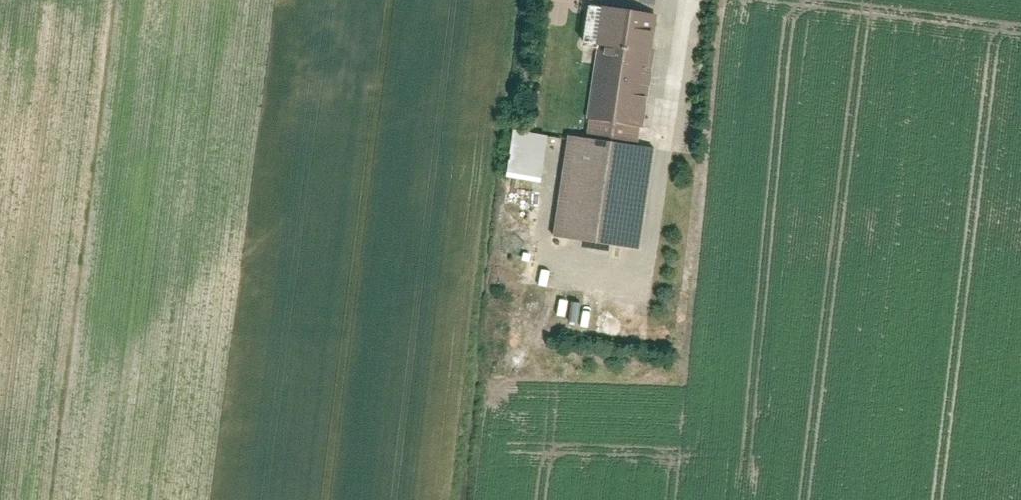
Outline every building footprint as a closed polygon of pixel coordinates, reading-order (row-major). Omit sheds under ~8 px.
[(654,10),(604,4),(588,130),(638,136),(654,10)] [(515,128),(508,174),(544,179),(551,133),(515,128)] [(655,148),(565,137),(553,231),(643,242),(655,148)] [(578,320),(583,301),(570,298),(565,317),(578,320)]
